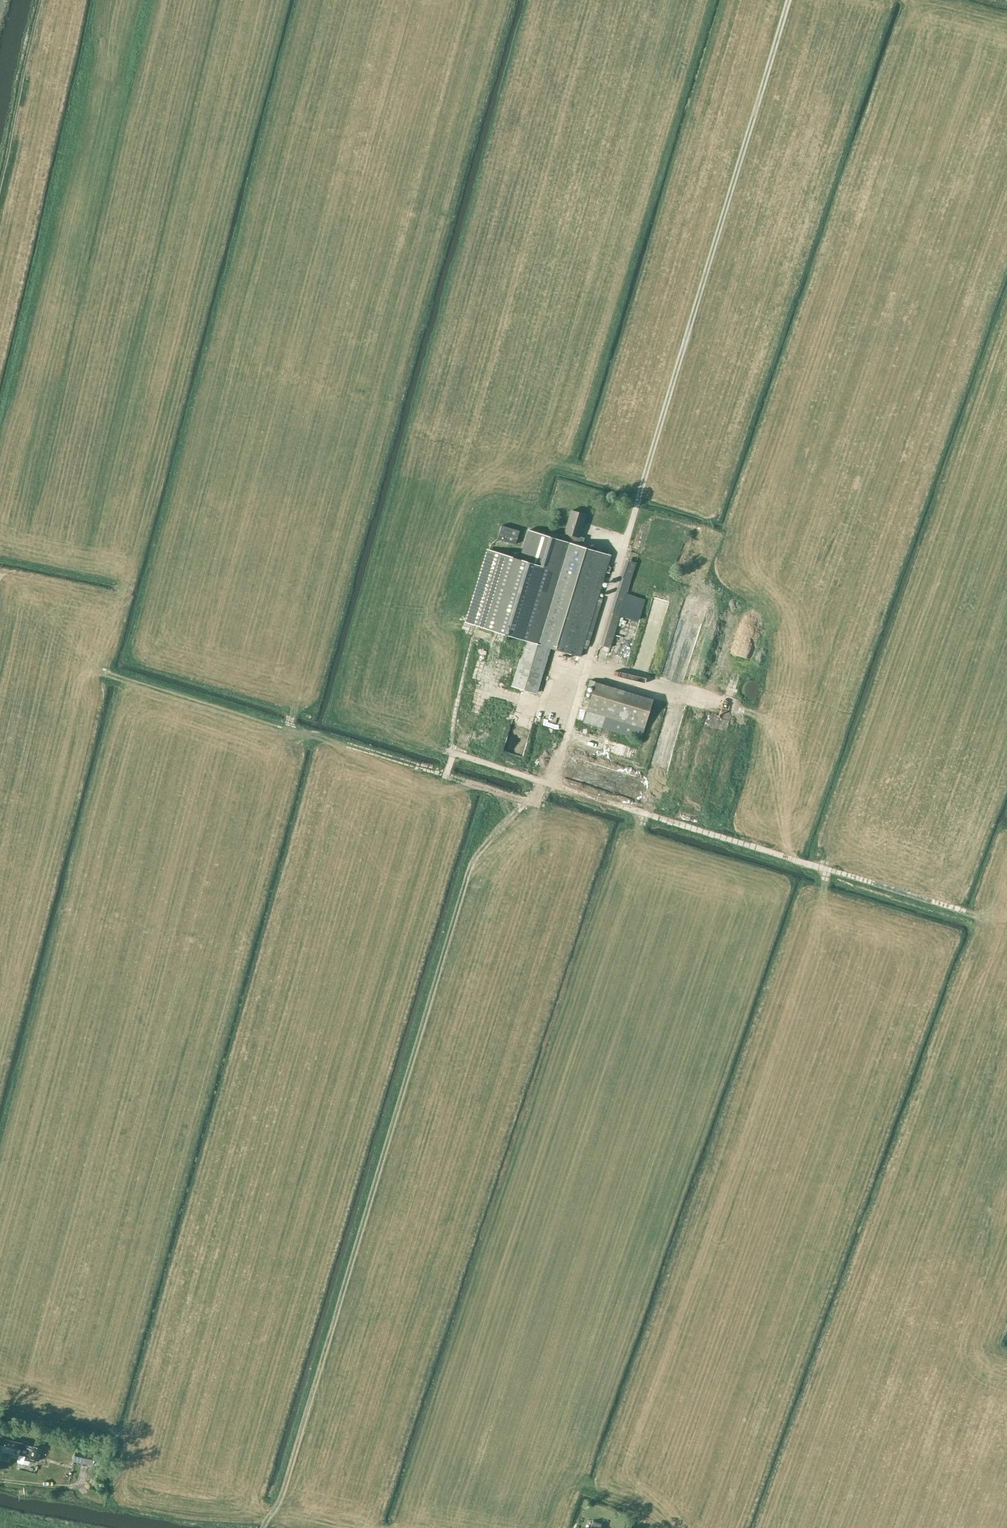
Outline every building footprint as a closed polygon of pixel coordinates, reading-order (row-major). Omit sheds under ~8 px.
[(586,514),(572,510),(565,532),(563,540),(552,574),(520,565),(521,560),(489,550),(468,619),(463,617),(462,620),(468,622),(467,623),(526,640),(512,686),(535,693),(549,646),(580,656),(611,554),(582,546),(584,537),(580,536),(586,514)] [(610,647),(631,579),(623,576),(602,645),(610,647)] [(682,598),(663,674),(680,678),(700,603),(682,598)] [(653,699),(595,681),(587,710),(583,723),(641,740),(644,728),(653,699)] [(542,721),(554,726),(558,713),(546,708),(542,721)] [(511,722),(507,740),(523,744),(528,725),(511,722)] [(604,738),(600,749),(630,758),(634,747),(604,738)] [(537,755),(534,764),(542,767),(545,757),(537,755)] [(660,796),(662,779),(654,777),(651,795),(660,796)] [(6,1439),(0,1438),(0,1459),(1,1459),(3,1451),(20,1455),(31,1457),(31,1459),(38,1461),(42,1448),(23,1443),(6,1439)] [(93,1465),(96,1454),(76,1449),(73,1461),(93,1465)] [(591,1505),(588,1514),(590,1515),(585,1527),(600,1527),(606,1511),(591,1505)]
